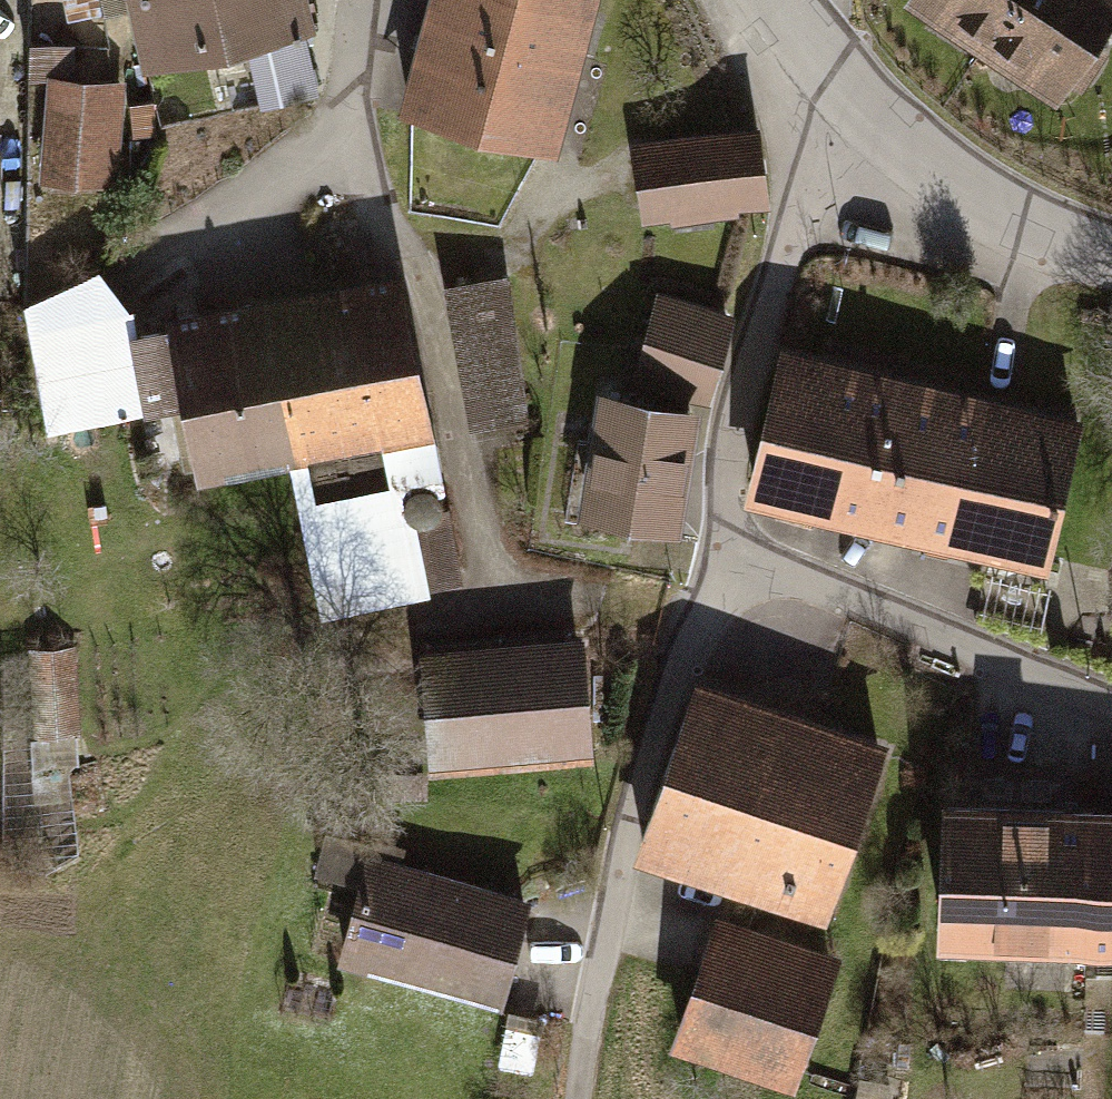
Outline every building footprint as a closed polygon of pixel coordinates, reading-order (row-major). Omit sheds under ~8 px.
[(72,16),(143,3),(143,0),(69,0),(72,16)] [(143,3),(157,61),(265,36),(293,30),(294,36),(300,35),(299,28),(301,28),(295,0),(143,0),(143,3)] [(411,111),(544,147),(583,0),(441,0),(431,38),(421,35),(417,49),(427,52),(411,111)] [(990,34),(1012,0),(938,0),(990,34)] [(990,34),(1054,76),(1105,0),(1012,0),(990,34)] [(293,30),(265,36),(272,64),(257,67),(264,105),(314,94),(300,35),(294,36),(293,30)] [(111,81),(54,77),(47,178),(50,178),(49,200),(87,203),(89,181),(104,182),(111,81)] [(756,133),(636,149),(644,212),(711,203),(712,215),(737,212),(735,199),(765,195),(756,133)] [(198,466),(293,450),(297,449),(270,311),(140,336),(136,321),(94,275),(30,305),(53,426),(185,399),(198,466)] [(508,282),(459,289),(483,412),(525,406),(508,282)] [(297,449),(293,450),(325,606),(459,577),(446,512),(441,510),(442,503),(441,496),(437,491),(442,484),(401,287),(270,311),(297,449)] [(638,380),(705,392),(727,318),(662,299),(638,380)] [(858,379),(785,362),(755,488),(942,532),(1047,556),(1077,430),(858,379)] [(672,521),(689,408),(606,396),(588,508),(672,521)] [(39,729),(73,727),(69,653),(36,655),(39,729)] [(426,665),(434,763),(581,751),(573,653),(426,665)] [(879,755),(692,692),(642,839),(829,902),(879,755)] [(947,807),(943,933),(1111,939),(1111,813),(947,807)] [(368,861),(344,954),(499,995),(524,902),(368,861)] [(831,968),(715,928),(679,1029),(796,1069),(831,968)] [(537,1028),(513,1023),(505,1062),(529,1067),(537,1028)]
